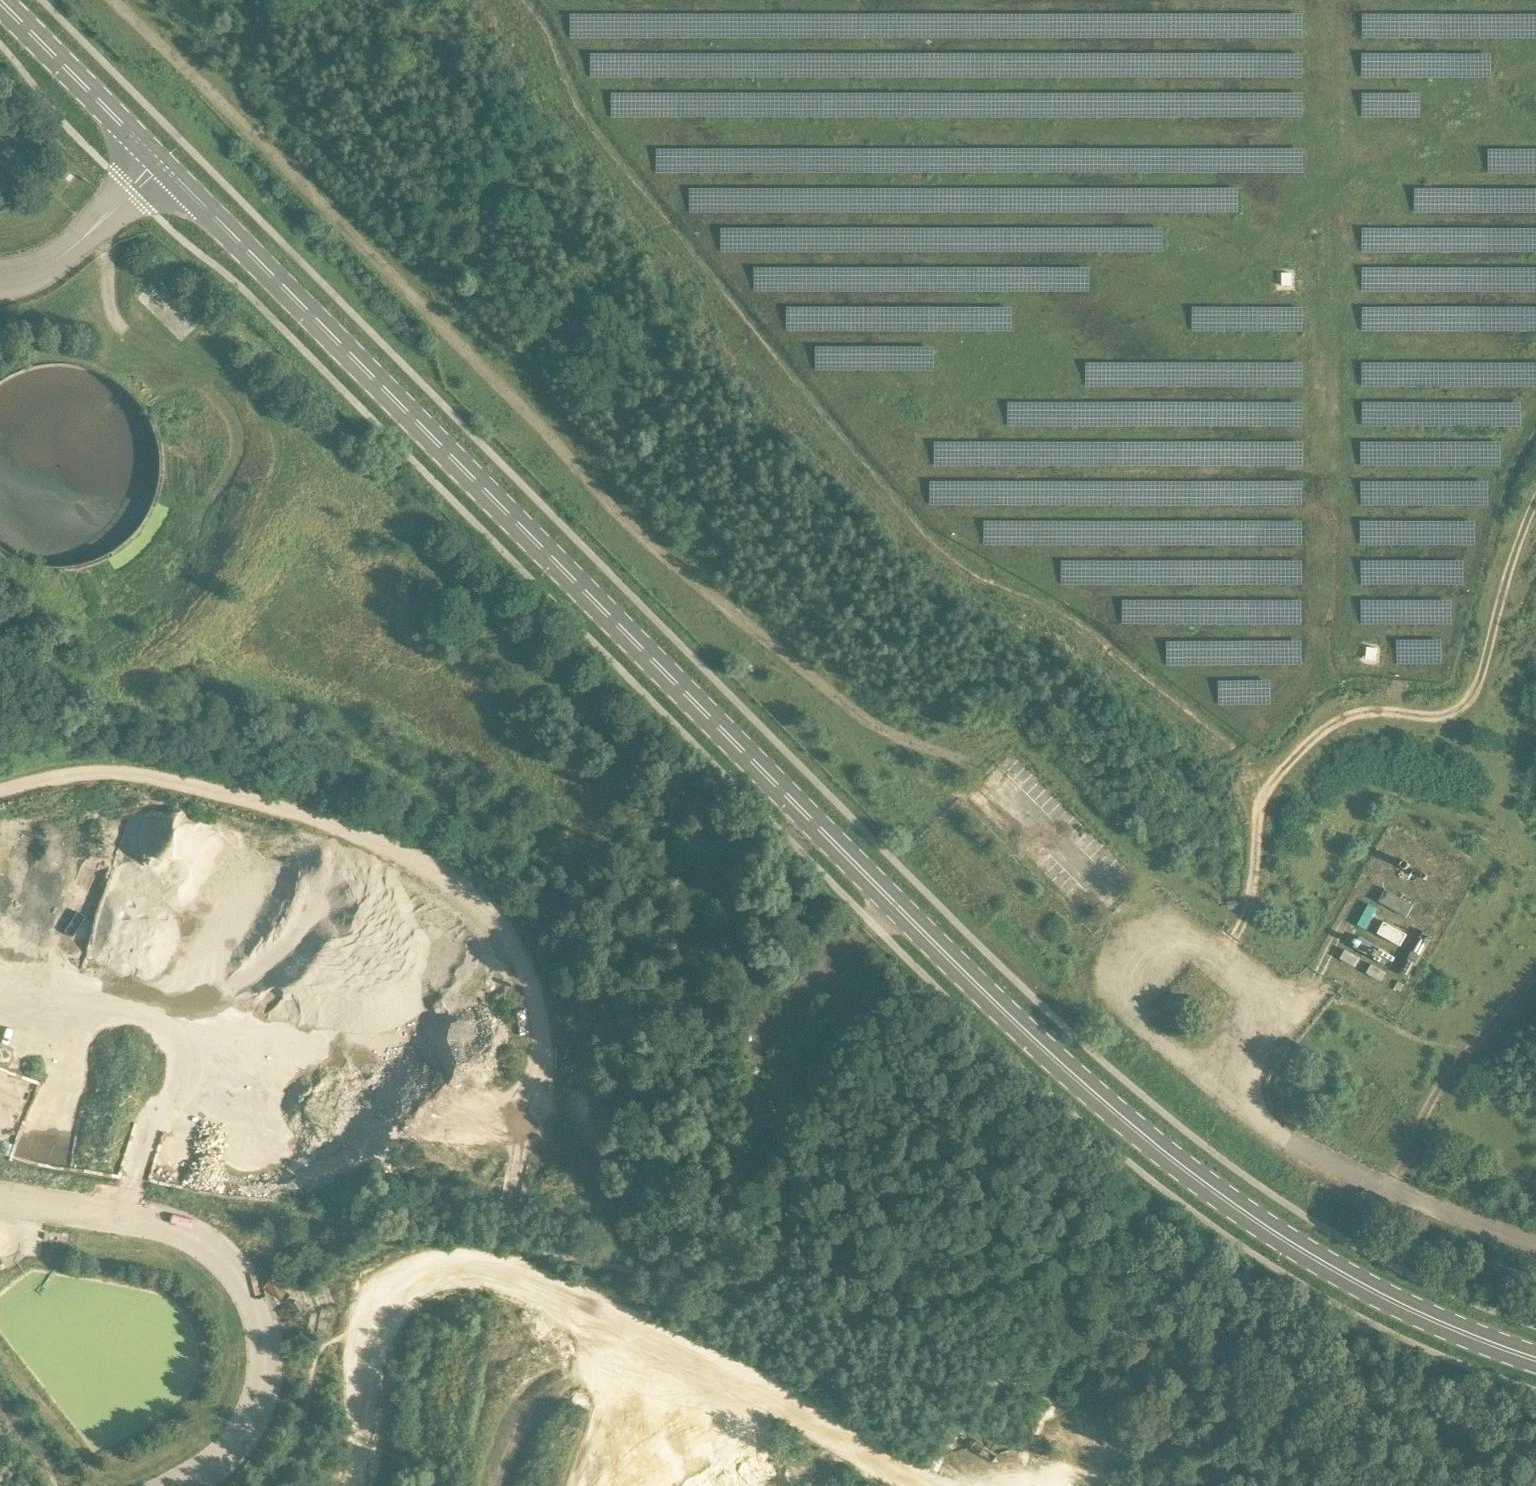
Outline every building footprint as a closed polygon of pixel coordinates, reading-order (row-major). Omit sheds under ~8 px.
[(1406,917),(1413,905),(1386,890),(1379,902),(1406,917)] [(1399,950),(1405,940),(1361,915),(1355,926),(1399,950)] [(1409,979),(1432,936),(1422,931),(1399,973),(1409,979)] [(1389,968),(1395,957),(1351,933),(1345,944),(1389,968)] [(1355,967),(1360,958),(1345,950),(1340,959),(1355,967)] [(1381,982),(1386,973),(1372,965),(1367,974),(1381,982)]
